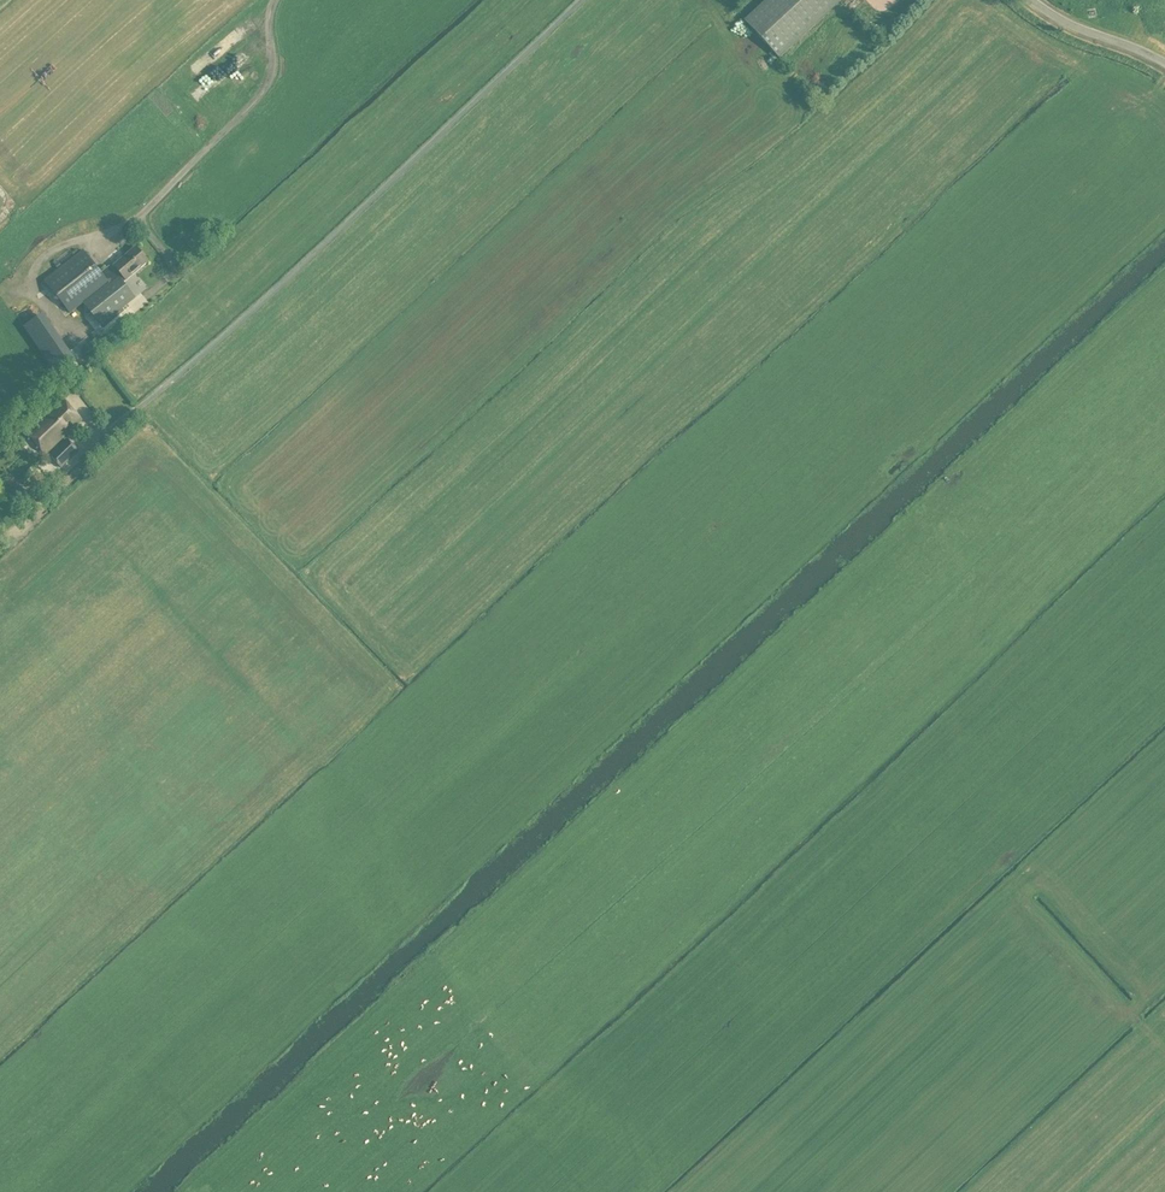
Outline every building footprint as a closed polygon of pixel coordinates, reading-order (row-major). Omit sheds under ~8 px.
[(745,20),(779,57),(841,0),(766,0),(745,20)] [(745,23),(737,29),(745,40),(753,34),(745,23)] [(101,271),(91,259),(83,249),(45,280),(70,312),(109,281),(110,283),(85,303),(104,326),(136,298),(123,281),(125,280),(126,280),(148,261),(136,246),(113,265),(121,275),(119,277),(109,265),(101,271)] [(107,344),(106,342),(100,335),(81,351),(89,359),(107,344)] [(56,373),(73,361),(66,352),(49,363),(56,373)] [(47,453),(82,419),(62,398),(27,433),(47,453)] [(67,438),(49,455),(61,467),(79,450),(67,438)]
